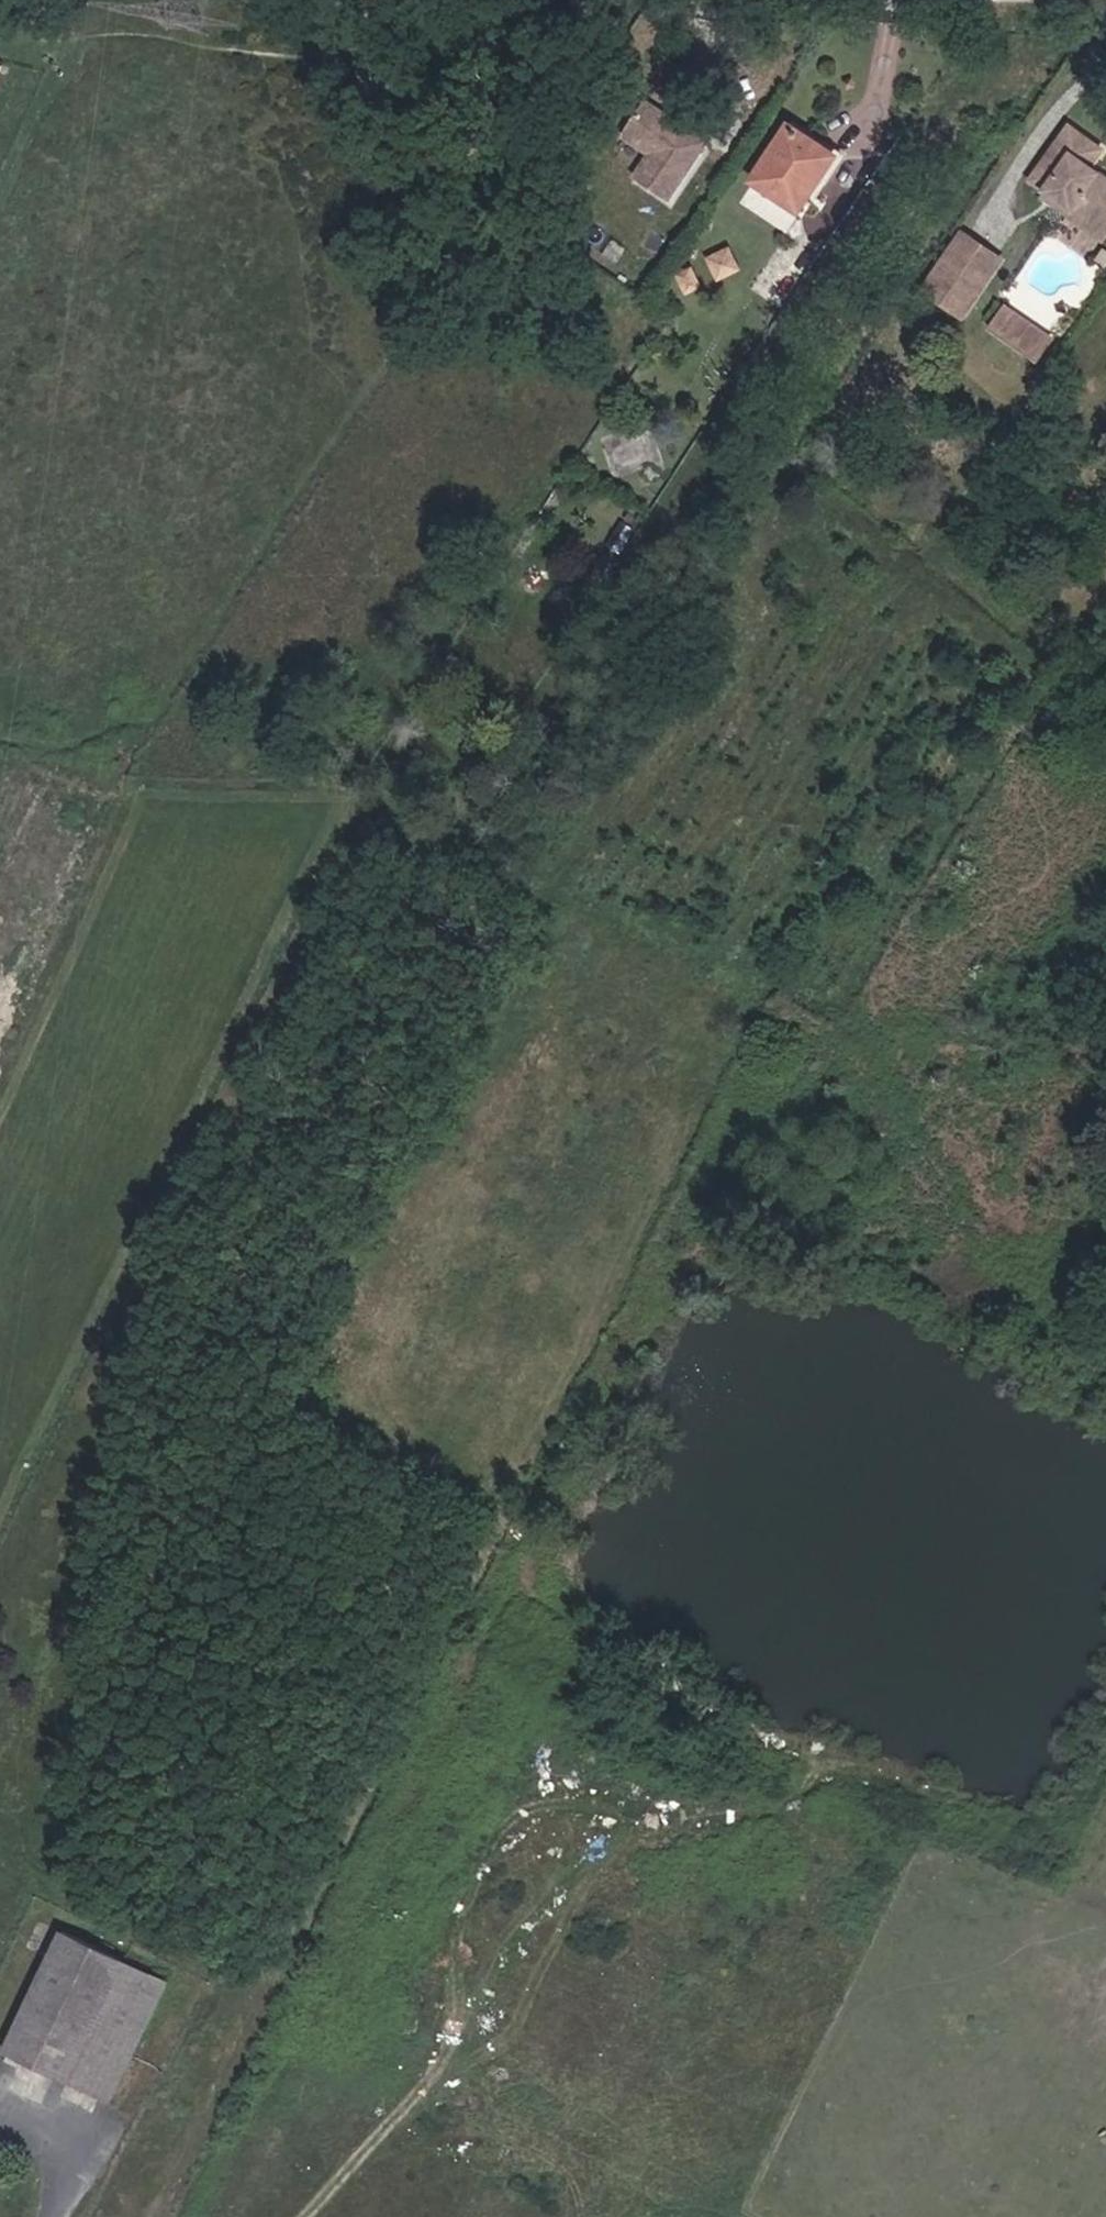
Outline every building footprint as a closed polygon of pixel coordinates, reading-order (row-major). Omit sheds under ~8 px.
[(676,108),(646,89),(624,124),(651,141),(636,164),(671,187),(709,129),(692,119),(689,124),(678,117),(676,108)] [(1093,147),(1061,123),(1021,175),(1080,220),(1092,204),(1105,215),(1105,184),(1089,172),(1086,176),(1077,170),(1093,147)] [(823,155),(774,124),(741,178),(789,208),(823,155)] [(1092,204),(1077,225),(1094,238),(1105,223),(1105,215),(1092,204)] [(992,256),(952,230),(934,257),(973,284),(992,256)] [(727,239),(701,249),(712,278),(738,268),(727,239)] [(973,284),(934,257),(914,287),(953,313),(973,284)] [(691,259),(672,266),(680,290),(699,283),(691,259)] [(980,327),(1003,342),(1006,338),(1020,347),(1022,343),(1032,349),(1042,334),(996,304),(980,327)] [(1006,338),(1003,342),(1007,346),(1026,358),(1032,349),(1022,343),(1020,347),(1006,338)] [(66,1937),(6,2057),(112,2105),(168,1985),(66,1937)]
